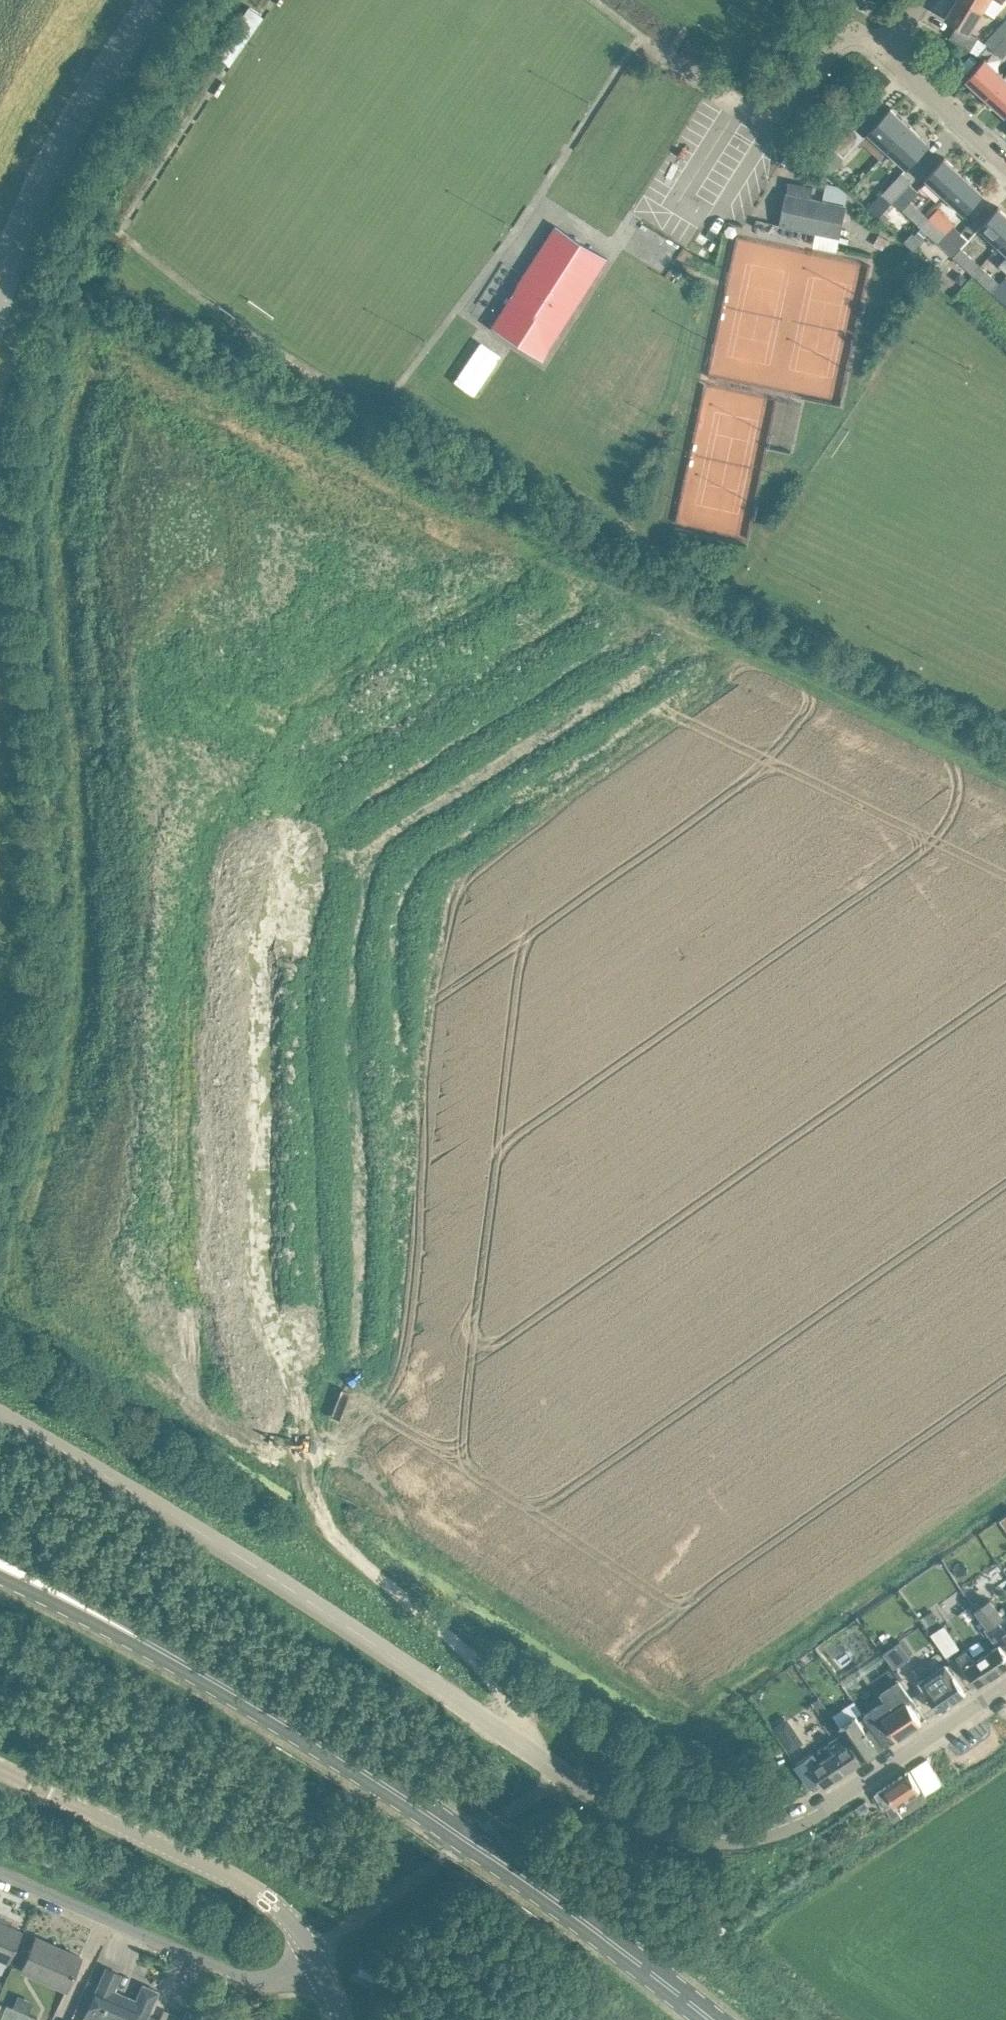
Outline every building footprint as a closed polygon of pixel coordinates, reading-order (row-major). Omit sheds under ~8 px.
[(970,32),(984,10),(969,0),(957,0),(946,17),(958,25),(949,38),(969,52),(979,38),(970,32)] [(984,10),(985,10),(996,17),(1003,5),(1005,0),(969,0),(984,10)] [(1003,24),(985,43),(993,51),(1005,38),(1005,27),(1003,24)] [(993,51),(1002,58),(1005,54),(1005,38),(993,51)] [(986,98),(1005,77),(986,59),(967,80),(986,98)] [(986,98),(1005,116),(1005,76),(1005,77),(986,98)] [(888,151),(911,126),(891,108),(868,133),(888,151)] [(911,126),(888,151),(907,169),(930,144),(911,126)] [(830,175),(845,159),(865,138),(855,129),(835,150),(832,148),(817,164),(830,175)] [(946,196),(965,176),(945,158),(927,178),(946,196)] [(892,201),(911,180),(903,173),(870,209),(883,221),(889,215),(884,211),(892,202),(892,201)] [(965,176),(946,196),(966,214),(984,194),(965,176)] [(919,225),(929,215),(911,199),(919,190),(911,182),(912,181),(911,180),(892,201),(892,202),(894,201),(919,225)] [(822,200),(811,198),(813,186),(790,181),(781,225),(815,232),(812,246),(837,251),(848,197),(824,192),(822,200)] [(1005,239),(1005,214),(999,207),(980,228),(1000,246),(1005,239)] [(955,224),(948,233),(929,215),(919,225),(946,250),(963,232),(955,224)] [(731,224),(726,228),(728,234),(732,235),(734,236),(739,231),(738,229),(737,225),(731,224)] [(533,277),(526,272),(497,316),(536,341),(529,352),(542,360),(607,258),(556,225),(542,247),(549,252),(533,277)] [(914,250),(922,241),(912,231),(904,240),(914,250)] [(962,247),(970,238),(963,232),(946,250),(953,257),(973,275),(982,265),(962,247)] [(1005,293),(1005,278),(1001,283),(982,265),(973,275),(1000,300),(1005,293)] [(987,1627),(1001,1618),(989,1601),(976,1610),(987,1627)] [(969,1620),(957,1627),(969,1645),(980,1638),(969,1620)] [(943,1624),(930,1633),(945,1656),(958,1647),(943,1624)] [(900,1640),(883,1652),(895,1668),(911,1656),(900,1640)] [(999,1645),(974,1661),(967,1650),(957,1656),(977,1686),(1005,1667),(1005,1655),(999,1645)] [(944,1665),(918,1682),(937,1711),(964,1693),(953,1677),(944,1665)] [(871,1727),(885,1746),(925,1719),(890,1666),(867,1681),(881,1701),(865,1712),(874,1725),(871,1727)] [(885,1746),(871,1727),(869,1728),(862,1718),(858,1721),(855,1716),(839,1727),(849,1743),(850,1743),(862,1761),(885,1746)] [(957,1780),(997,1757),(984,1736),(945,1759),(957,1780)] [(823,1760),(812,1767),(822,1784),(824,1786),(862,1761),(850,1743),(849,1743),(823,1760)] [(927,1758),(911,1769),(926,1791),(942,1780),(927,1758)] [(919,1785),(909,1771),(907,1769),(883,1785),(884,1787),(875,1793),(884,1806),(893,1800),(896,1804),(921,1788),(919,1785)] [(7,1961),(21,1930),(0,1921),(0,1958),(7,1961)] [(36,1936),(28,1955),(21,1969),(66,1989),(81,1956),(36,1936)] [(380,1982),(386,1967),(362,1957),(355,1971),(380,1982)] [(84,2016),(94,2019),(146,2019),(149,2013),(159,1991),(142,1984),(136,1999),(114,1989),(121,1974),(106,1967),(97,1986),(84,2016)] [(36,2017),(5,2004),(4,2007),(0,2005),(0,2019),(35,2019),(36,2017)] [(187,2009),(182,2019),(211,2019),(187,2009)]
